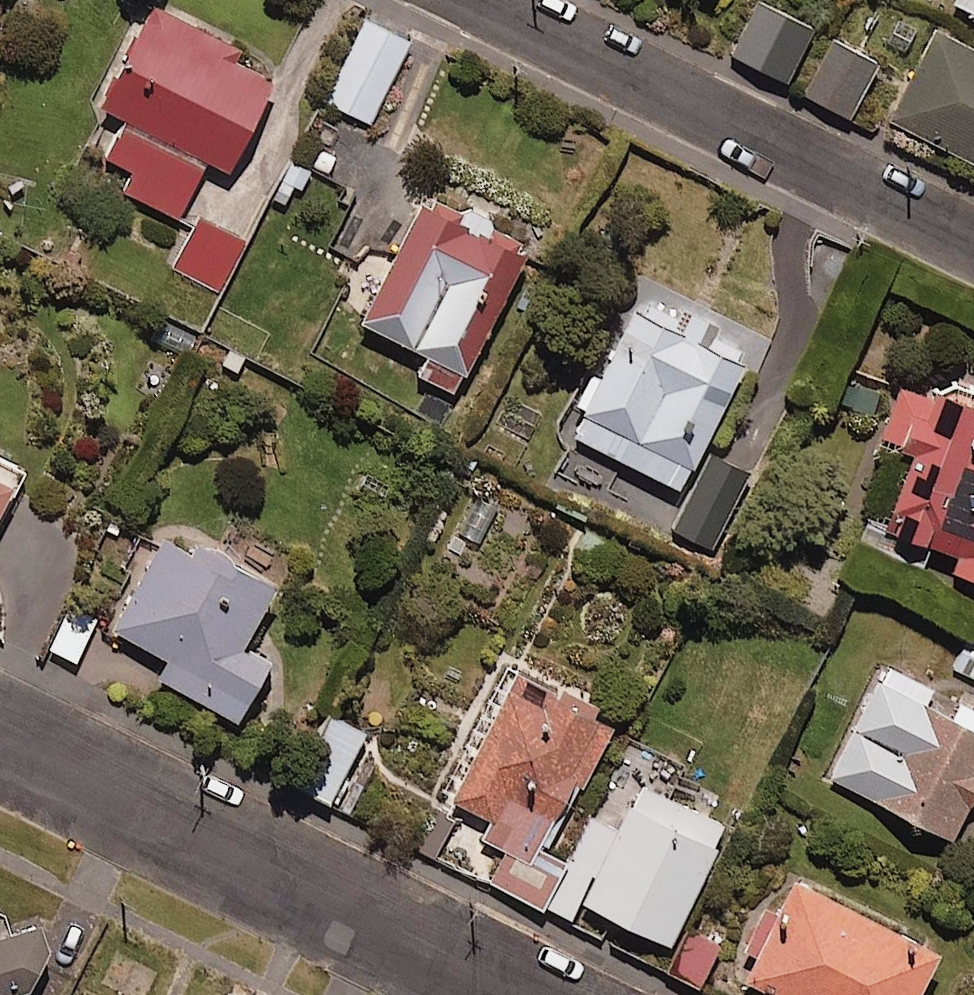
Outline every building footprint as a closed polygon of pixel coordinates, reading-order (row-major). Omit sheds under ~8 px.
[(153,0),(145,0),(98,98),(121,109),(100,153),(131,169),(121,189),(176,215),(205,155),(224,164),(268,73),(223,52),(230,37),(153,0)] [(768,0),(754,0),(729,49),(782,77),(810,22),(768,0)] [(950,4),(973,15),(973,0),(952,0),(950,4)] [(408,35),(364,15),(325,101),(370,121),(408,35)] [(930,24),(887,116),(973,156),(973,45),(930,24)] [(875,57),(829,34),(801,89),(846,112),(875,57)] [(528,229),(425,179),(359,317),(424,349),(414,370),(452,388),(528,229)] [(706,323),(709,315),(674,298),(671,306),(637,289),(597,370),(590,366),(574,398),(586,404),(573,429),(677,481),(739,355),(728,350),(734,337),(706,323)] [(924,390),(899,380),(879,432),(908,443),(879,518),(956,547),(950,564),(973,573),(973,415),(972,415),(973,410),(973,394),(929,377),(924,390)] [(827,416),(864,431),(880,395),(843,379),(827,416)] [(747,466),(708,447),(670,526),(709,544),(747,466)] [(14,461),(0,454),(0,492),(14,461)] [(267,576),(160,522),(108,624),(165,653),(155,673),(233,712),(262,652),(235,639),(267,576)] [(92,617),(66,604),(46,644),(73,657),(92,617)] [(964,638),(952,667),(973,675),(973,642),(964,638)] [(884,662),(831,775),(949,831),(973,778),(973,704),(960,698),(954,710),(921,695),(927,683),(884,662)] [(565,853),(540,842),(572,774),(579,777),(610,711),(512,665),(450,795),(490,813),(480,833),(505,844),(488,880),(541,905),(565,853)] [(361,724),(324,707),(289,781),(326,798),(361,724)] [(720,816),(619,770),(597,818),(588,814),(547,904),(568,914),(577,895),(665,935),(720,816)] [(785,871),(736,973),(782,994),(907,994),(932,942),(785,871)] [(23,983),(49,928),(0,904),(0,990),(23,983)]
